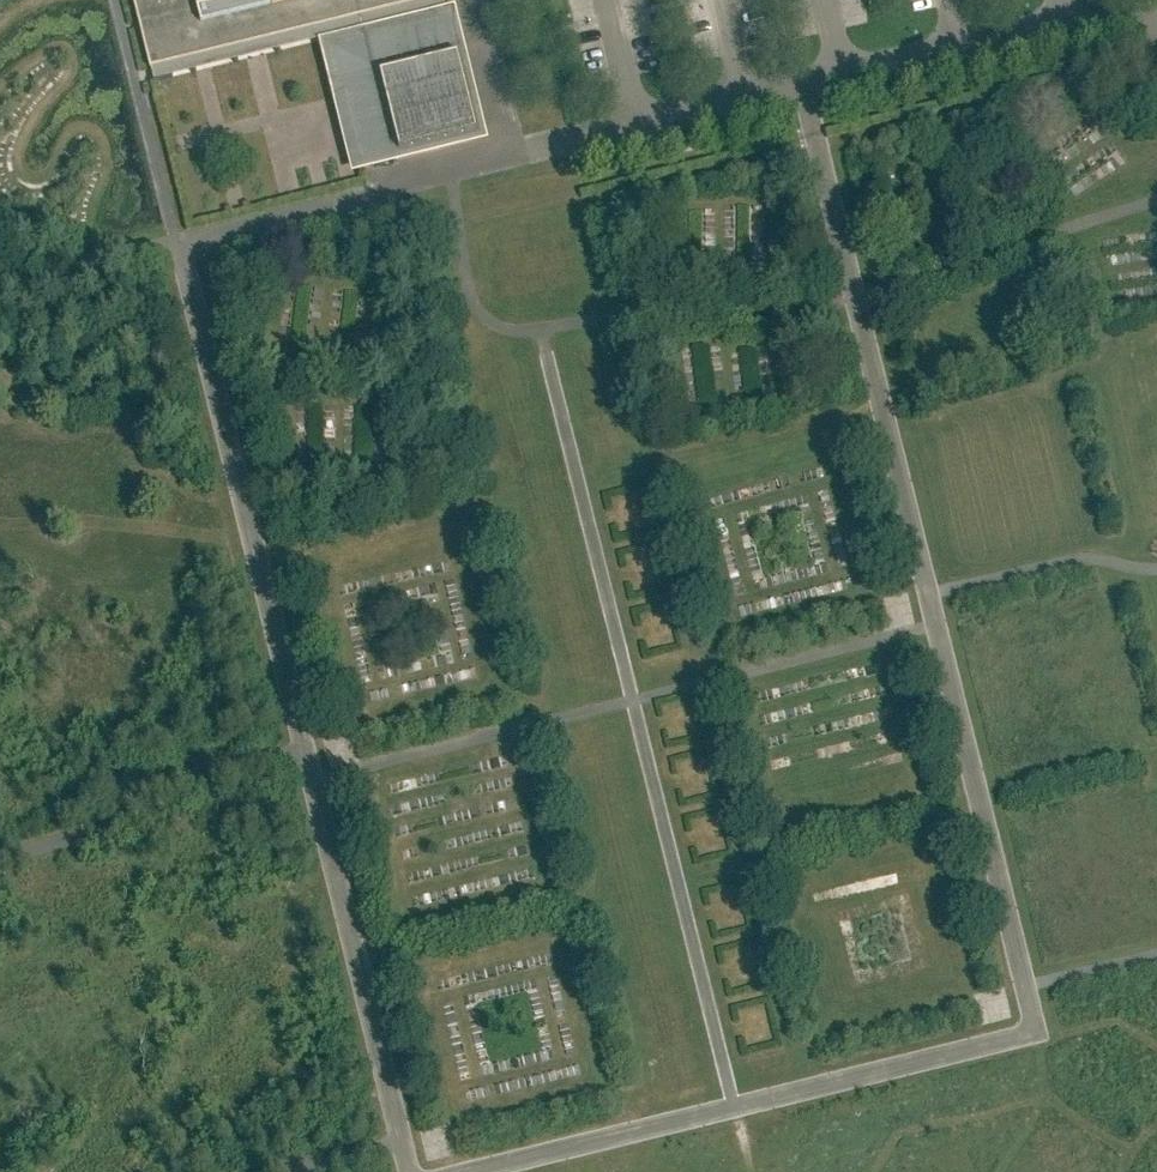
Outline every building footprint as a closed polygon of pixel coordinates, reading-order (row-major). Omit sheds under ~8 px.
[(150,70),(315,29),(332,97),(341,95),(356,154),(396,144),(398,153),(476,134),(457,56),(453,57),(448,41),(453,40),(454,7),(437,11),(434,0),(132,0),(150,70)]
